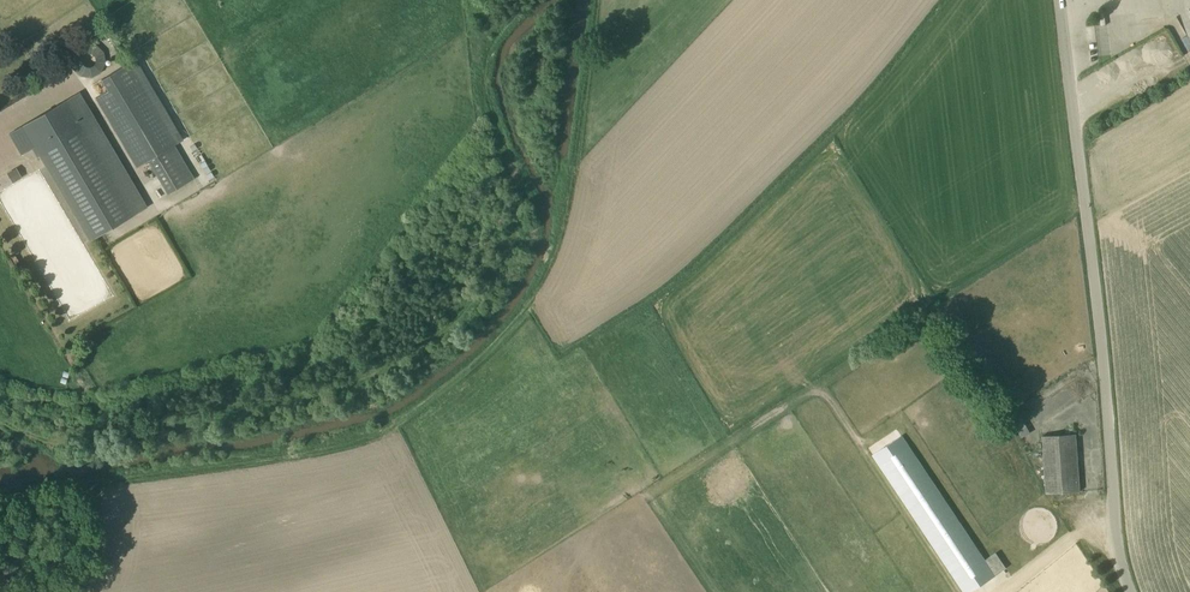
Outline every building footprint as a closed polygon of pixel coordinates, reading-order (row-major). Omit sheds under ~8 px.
[(103,76),(104,48),(74,46),(73,75),(103,76)] [(194,178),(174,144),(182,139),(135,58),(101,78),(108,90),(96,97),(136,166),(147,159),(167,194),(194,178)] [(144,208),(79,96),(8,136),(20,157),(33,150),(86,241),(144,208)] [(7,173),(12,182),(20,177),(14,168),(7,173)] [(1010,418),(1021,436),(1030,431),(1019,413),(1010,418)] [(1046,494),(1080,491),(1076,434),(1042,437),(1042,439),(1037,440),(1039,468),(1044,468),(1046,494)] [(958,584),(960,588),(963,591),(969,591),(1006,568),(995,552),(985,559),(902,435),(872,454),(958,584)]
